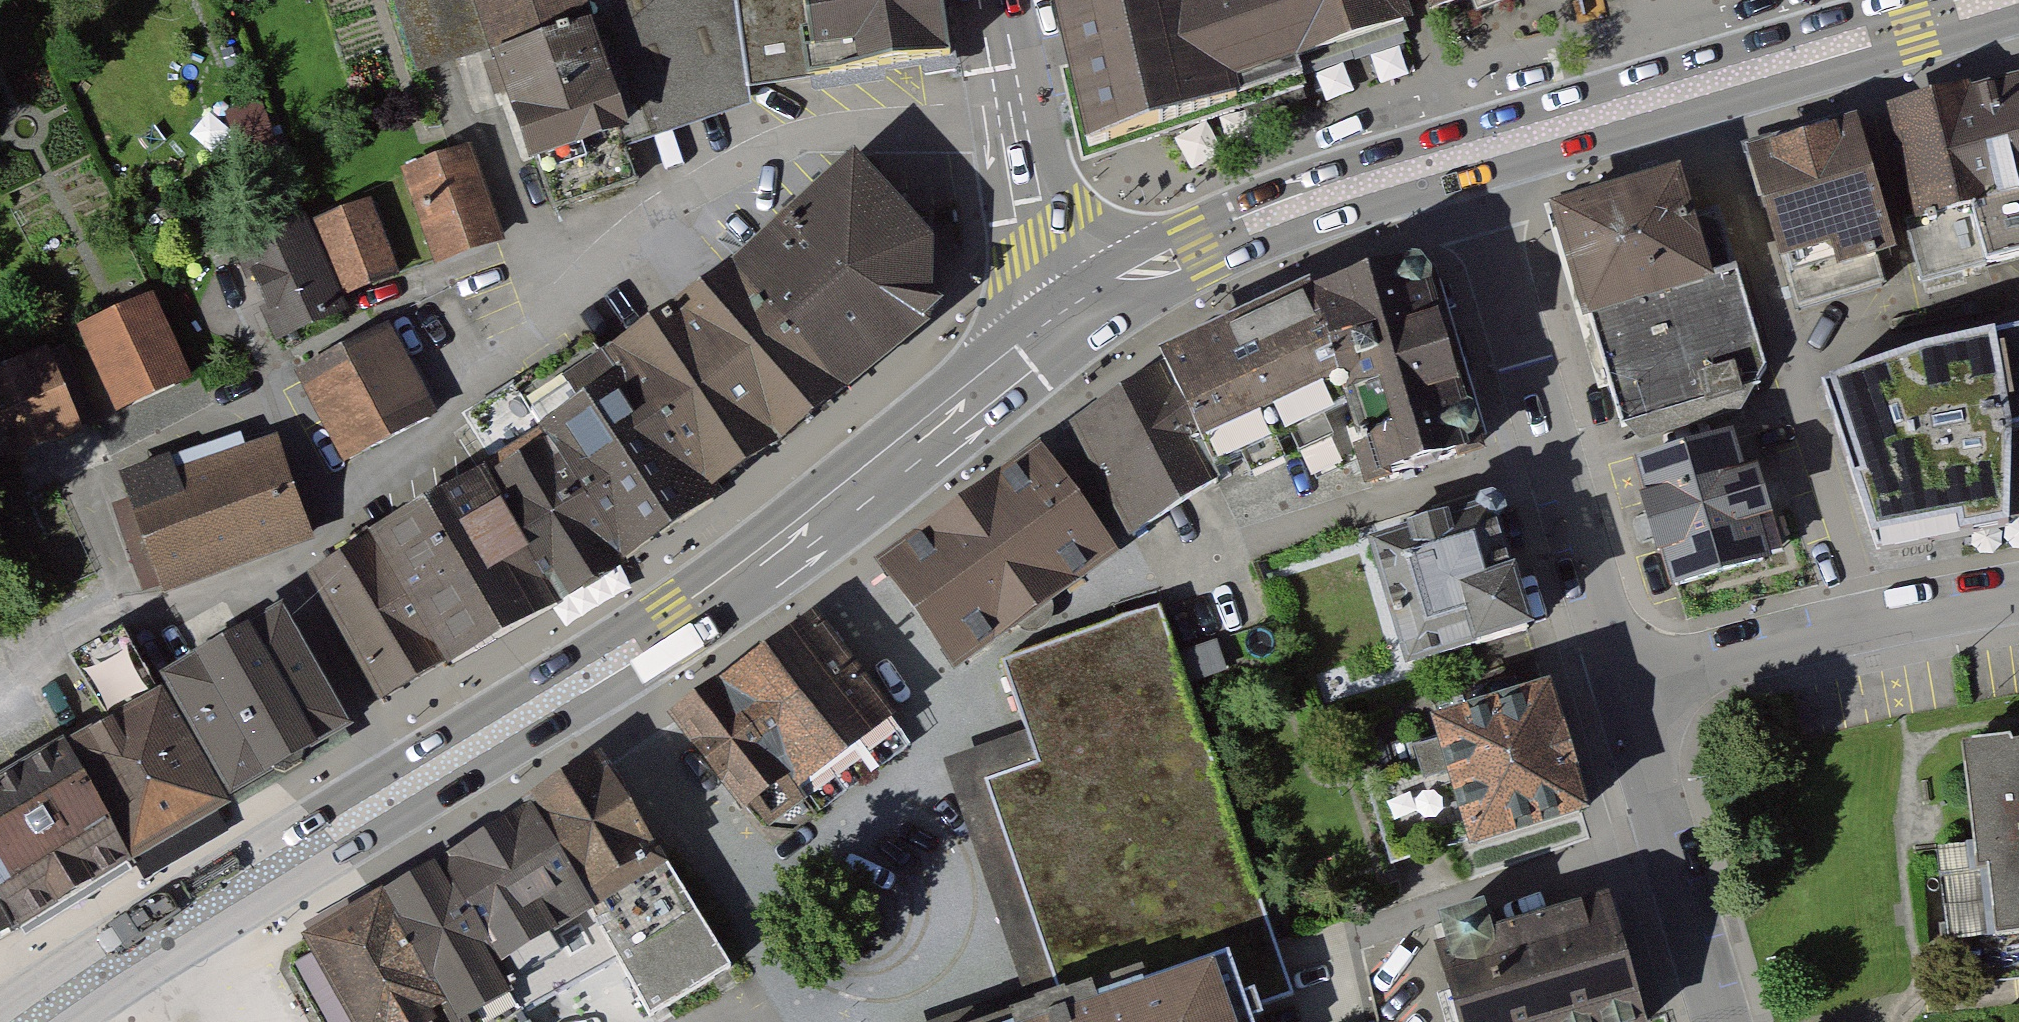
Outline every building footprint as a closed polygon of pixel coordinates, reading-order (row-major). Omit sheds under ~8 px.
[(535,219),(629,188),(618,155),(737,112),(722,0),(460,0),(535,219)] [(819,77),(955,53),(946,0),(806,0),(819,77)] [(1089,146),(1306,84),(1298,68),(1405,32),(1395,0),(1057,0),(1089,146)] [(1429,26),(1502,0),(1420,0),(1429,26)] [(1962,91),(2010,270),(2018,268),(2018,76),(1962,91)] [(1962,91),(1873,114),(1921,294),(2010,270),(1962,91)] [(260,117),(225,128),(241,181),(276,170),(260,117)] [(1850,123),(1743,152),(1785,306),(1892,277),(1850,123)] [(498,239),(470,157),(407,179),(435,260),(498,239)] [(924,249),(849,165),(839,174),(723,278),(831,407),(921,333),(924,249)] [(1672,174),(1541,212),(1574,321),(1588,317),(1621,428),(1767,385),(1716,213),(1687,222),(1672,174)] [(395,277),(368,208),(317,228),(344,296),(395,277)] [(342,324),(301,228),(233,257),(274,353),(342,324)] [(1359,487),(1478,452),(1421,259),(1302,294),(1329,383),(1359,487)] [(831,407),(723,278),(669,323),(774,455),(831,407)] [(1120,543),(1210,489),(1184,449),(1329,383),(1302,294),(1299,288),(1149,362),(1155,373),(1054,435),(1120,543)] [(153,303),(76,340),(115,423),(192,386),(153,303)] [(774,455),(669,323),(604,366),(615,380),(711,506),(774,455)] [(428,417),(383,334),(302,378),(347,461),(428,417)] [(1818,392),(1866,558),(1998,535),(2004,429),(2018,426),(2018,337),(1907,364),(1818,392)] [(46,355),(0,374),(0,470),(80,437),(46,355)] [(620,575),(711,506),(615,380),(531,439),(538,449),(620,575)] [(267,433),(114,483),(153,599),(305,549),(267,433)] [(1731,445),(1627,475),(1663,596),(1766,566),(1731,445)] [(1113,559),(1033,448),(867,568),(947,679),(1113,559)] [(620,575),(538,449),(483,487),(554,613),(620,575)] [(554,613),(483,487),(473,474),(361,544),(442,682),(554,613)] [(1397,677),(1527,639),(1487,506),(1358,545),(1397,677)] [(442,682),(361,544),(299,583),(306,595),(380,718),(442,682)] [(1000,662),(1037,764),(985,783),(1065,1004),(1015,1021),(1239,1021),(1293,1002),(1159,610),(1000,662)] [(897,718),(814,617),(674,732),(757,833),(897,718)] [(349,745),(275,619),(149,691),(157,703),(225,820),(349,745)] [(118,637),(71,664),(95,706),(142,679),(118,637)] [(1461,855),(1583,819),(1546,692),(1423,728),(1461,855)] [(225,820),(157,703),(63,757),(81,787),(132,875),(225,820)] [(1966,753),(1986,946),(2018,942),(2018,746),(1966,753)] [(546,925),(575,907),(636,1008),(721,957),(601,759),(487,828),(546,925)] [(132,875),(81,787),(0,834),(0,925),(8,938),(12,944),(132,875)] [(312,931),(364,1021),(400,1021),(542,941),(481,835),(312,931)] [(1605,906),(1487,940),(1478,910),(1432,924),(1440,954),(1430,957),(1449,1021),(1639,1021),(1605,906)]
